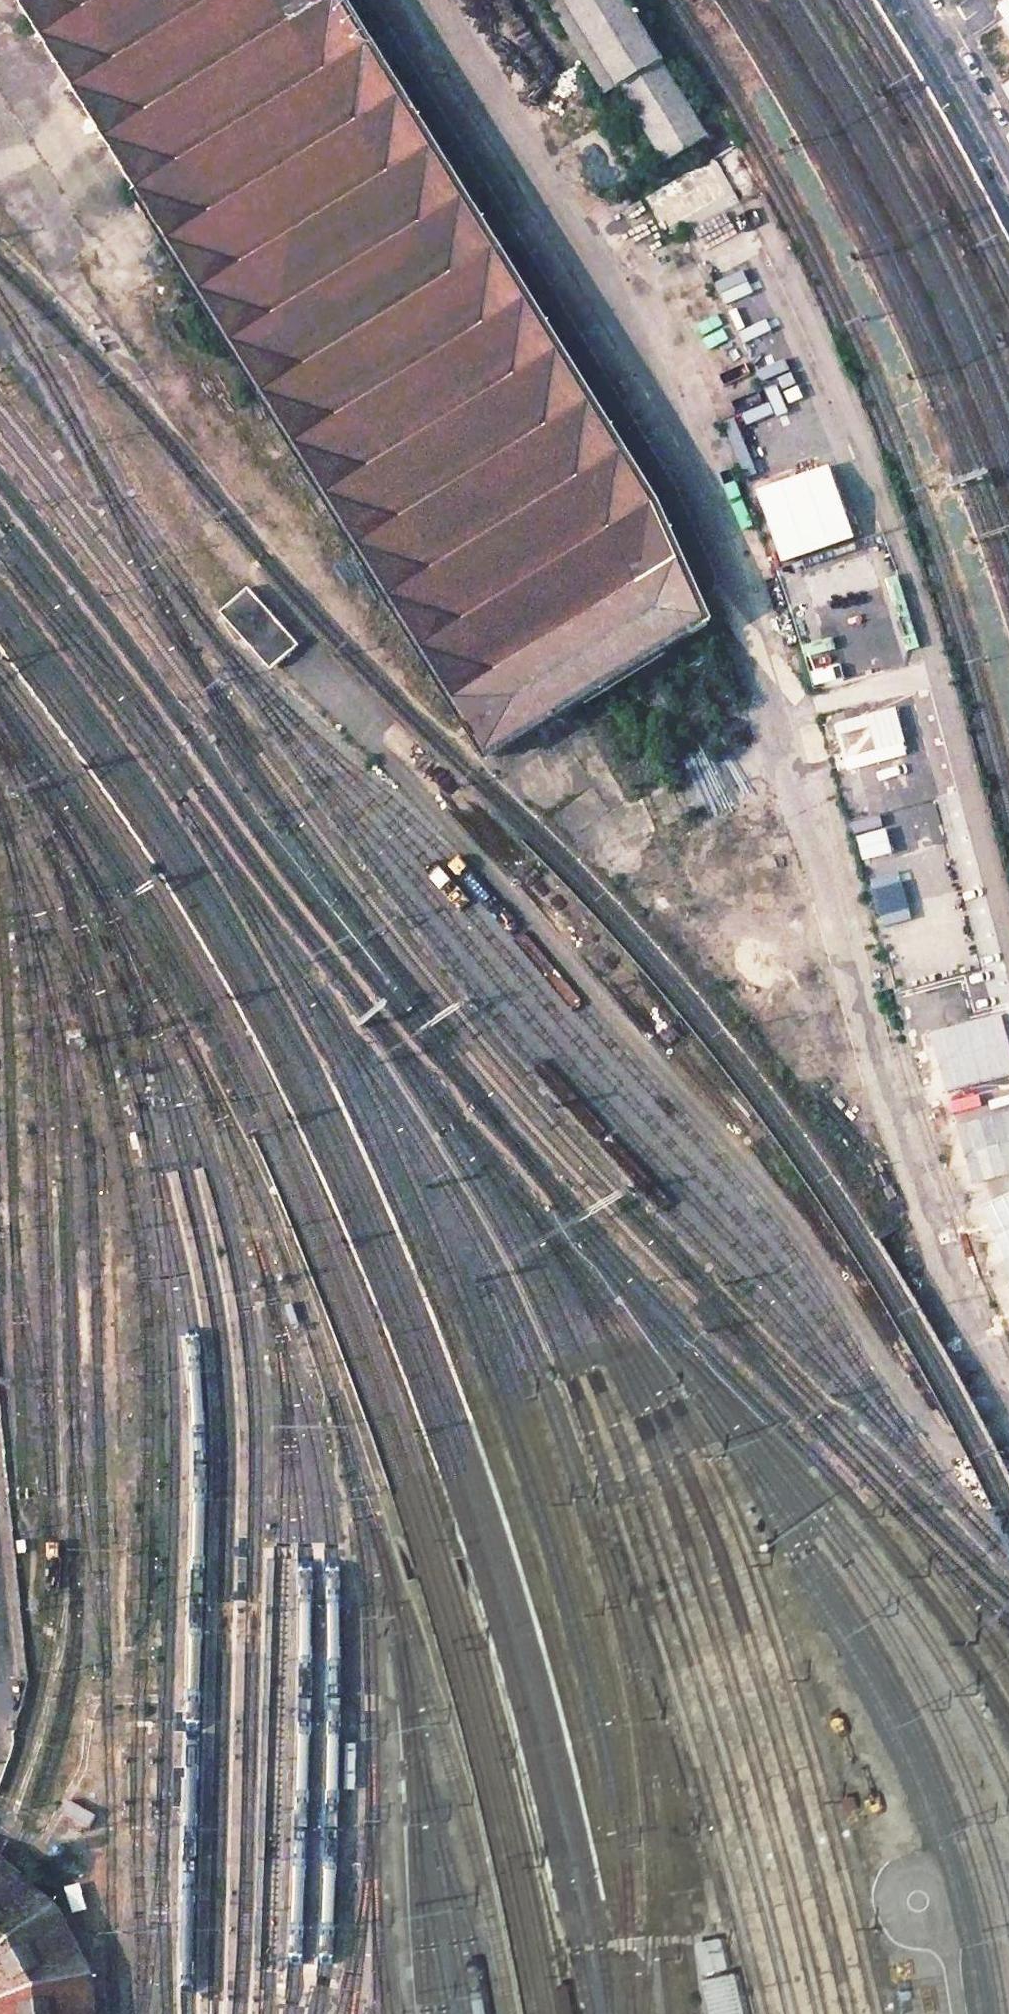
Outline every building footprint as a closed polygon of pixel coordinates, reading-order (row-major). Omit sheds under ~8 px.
[(711,618),(661,503),(347,0),(13,0),(484,757),(492,759),(708,624),(711,618)] [(665,164),(710,138),(625,0),(564,0),(665,164)] [(933,593),(783,228),(762,242),(714,158),(644,197),(666,237),(683,228),(767,401),(720,422),(812,685),(908,1045),(978,1257),(1008,1321),(1008,870),(933,593)] [(268,672),(299,647),(250,588),(220,612),(268,672)] [(129,1537),(118,1537),(118,1547),(129,1547),(129,1537)] [(92,1972),(58,1905),(11,1865),(0,1855),(0,2013),(94,2013),(92,1972)] [(702,1944),(707,1974),(730,1970),(725,1940),(702,1944)] [(705,1981),(712,2013),(749,2013),(739,1973),(705,1981)]
